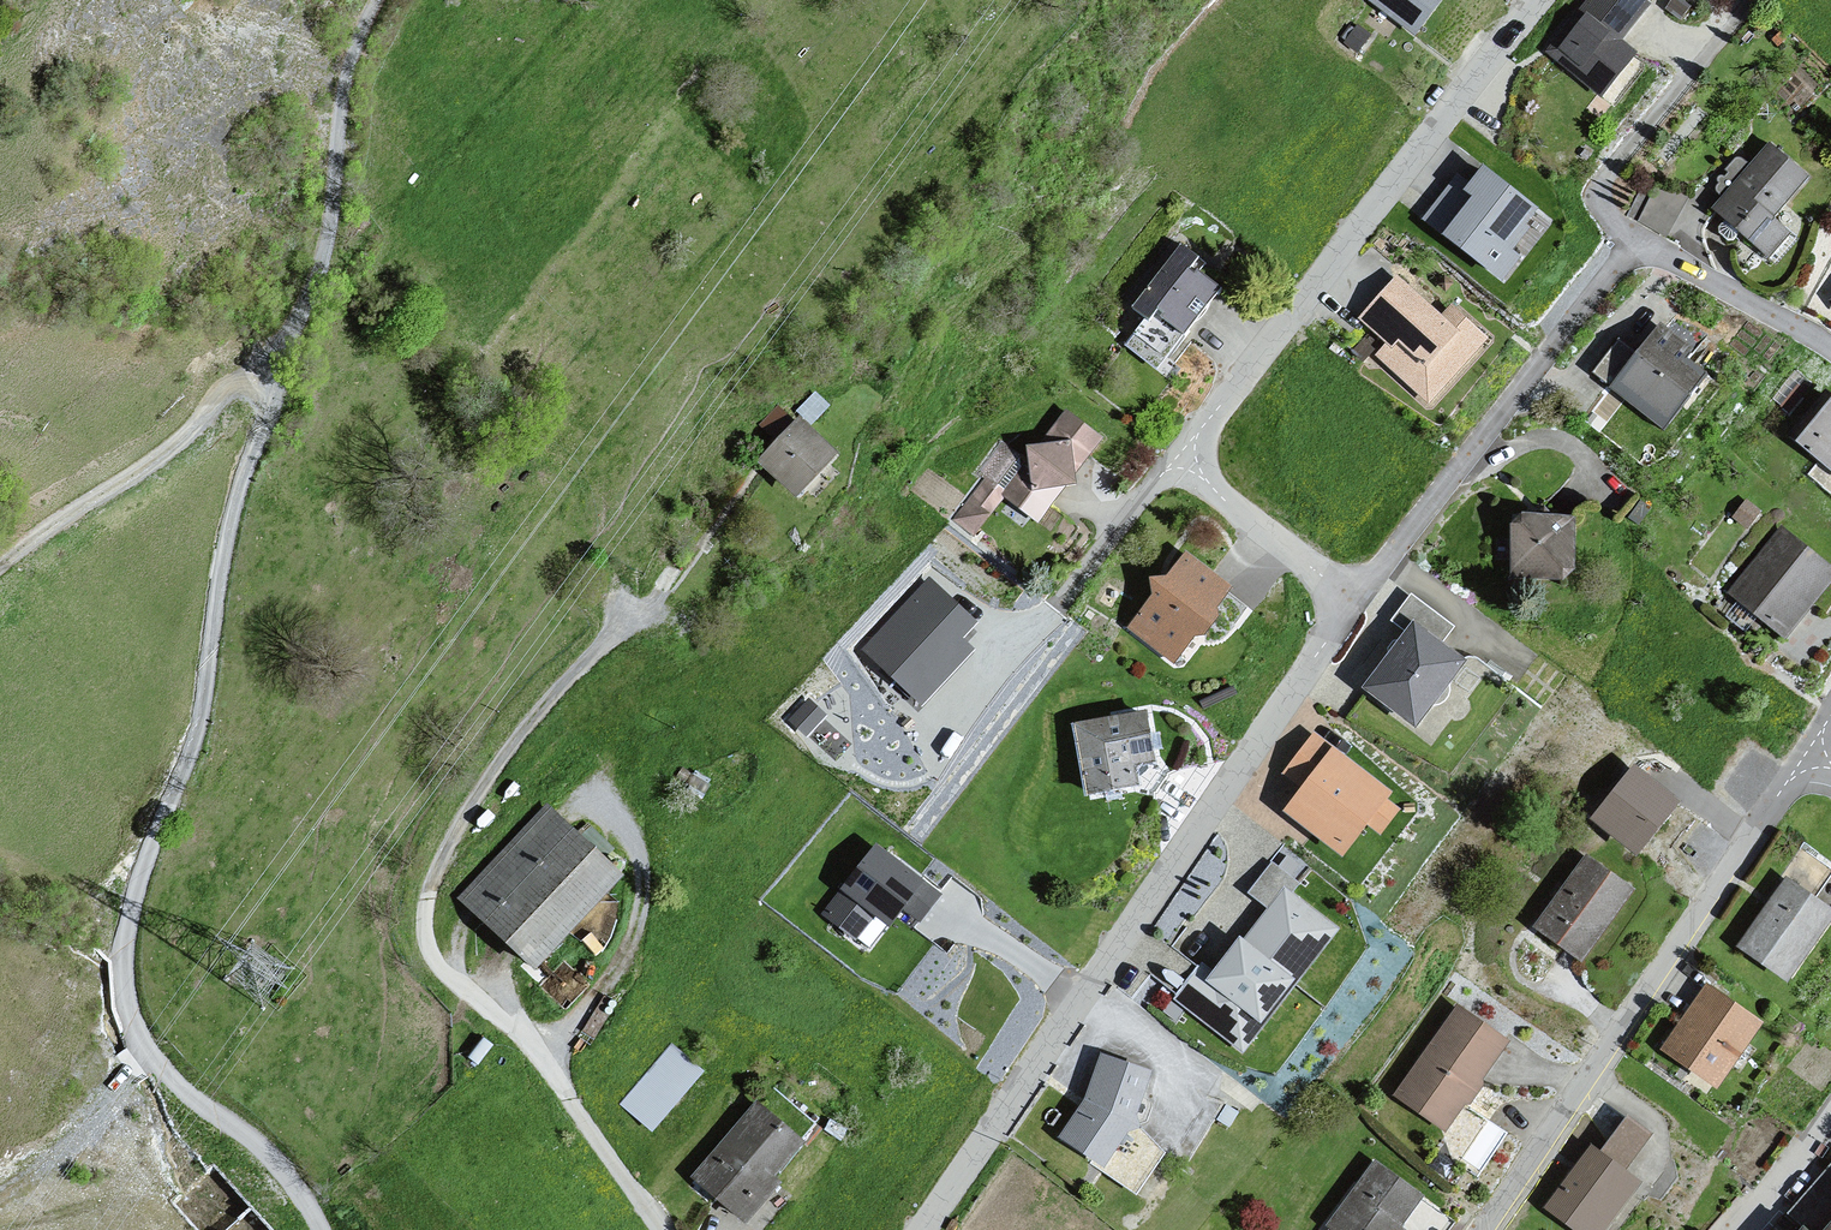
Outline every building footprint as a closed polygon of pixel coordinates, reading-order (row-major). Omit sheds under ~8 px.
[(1369,6),(1417,39),(1445,0),(1373,0),(1369,6)] [(1640,0),(1587,0),(1544,51),(1600,98),(1636,55),(1624,45),(1652,10),(1640,0)] [(1769,141),(1710,207),(1768,259),(1791,233),(1775,219),(1811,178),(1769,141)] [(1456,181),(1425,220),(1505,284),(1519,266),(1514,256),(1539,211),(1484,169),(1467,190),(1456,181)] [(1688,192),(1653,187),(1635,215),(1665,235),(1688,192)] [(1173,231),(1117,298),(1148,324),(1159,311),(1186,334),(1218,296),(1194,275),(1207,260),(1173,231)] [(1399,277),(1358,324),(1385,347),(1377,360),(1434,412),(1492,342),(1451,308),(1442,319),(1399,277)] [(1657,320),(1609,380),(1668,426),(1709,372),(1695,362),(1701,354),(1657,320)] [(1794,447),(1830,478),(1830,403),(1794,447)] [(1103,442),(1066,414),(1040,449),(1027,450),(1028,466),(1001,498),(1037,527),(1067,491),(1078,489),(1076,478),(1103,442)] [(795,428),(760,466),(798,504),(838,457),(795,428)] [(1574,520),(1509,518),(1507,579),(1572,582),(1574,520)] [(1727,595),(1789,645),(1830,592),(1830,570),(1782,529),(1727,595)] [(1153,599),(1135,621),(1154,636),(1146,645),(1173,666),(1194,639),(1214,632),(1216,613),(1233,591),(1187,556),(1168,580),(1150,582),(1153,599)] [(972,622),(930,582),(868,649),(922,699),(968,650),(957,639),(972,622)] [(1405,638),(1366,693),(1415,732),(1466,663),(1444,648),(1457,631),(1411,599),(1390,628),(1405,638)] [(1147,707),(1076,721),(1089,785),(1134,776),(1133,770),(1143,758),(1156,755),(1147,707)] [(1314,736),(1282,778),(1301,792),(1282,814),(1343,863),(1368,830),(1381,840),(1401,813),(1387,803),(1392,795),(1314,736)] [(1633,759),(1589,814),(1632,848),(1676,793),(1633,759)] [(547,804),(459,899),(536,976),(625,881),(547,804)] [(934,898),(877,852),(828,912),(870,947),(895,916),(910,928),(934,898)] [(1584,852),(1533,922),(1582,958),(1633,887),(1584,852)] [(1268,912),(1245,941),(1239,940),(1213,980),(1199,968),(1178,1001),(1243,1059),(1342,931),(1293,897),(1303,885),(1270,864),(1249,897),(1268,912)] [(1737,943),(1788,978),(1830,915),(1830,907),(1784,875),(1737,943)] [(1703,981),(1656,1047),(1711,1087),(1759,1020),(1703,981)] [(1451,1000),(1386,1090),(1440,1128),(1505,1038),(1451,1000)] [(1082,1107),(1059,1139),(1102,1170),(1128,1134),(1140,1132),(1138,1121),(1152,1069),(1132,1064),(1098,1053),(1082,1107)] [(756,1097),(693,1173),(745,1221),(776,1183),(775,1177),(806,1140),(756,1097)] [(1544,1204),(1581,1229),(1605,1229),(1640,1182),(1624,1171),(1652,1132),(1625,1112),(1599,1149),(1589,1142),(1544,1204)] [(1479,1160),(1509,1129),(1494,1115),(1464,1146),(1479,1160)] [(1324,1223),(1333,1229),(1399,1229),(1398,1229),(1423,1196),(1372,1158),(1324,1223)] [(1819,1229),(1830,1229),(1830,1216),(1819,1229)] [(1802,1220),(1794,1229),(1814,1229),(1802,1220)]
